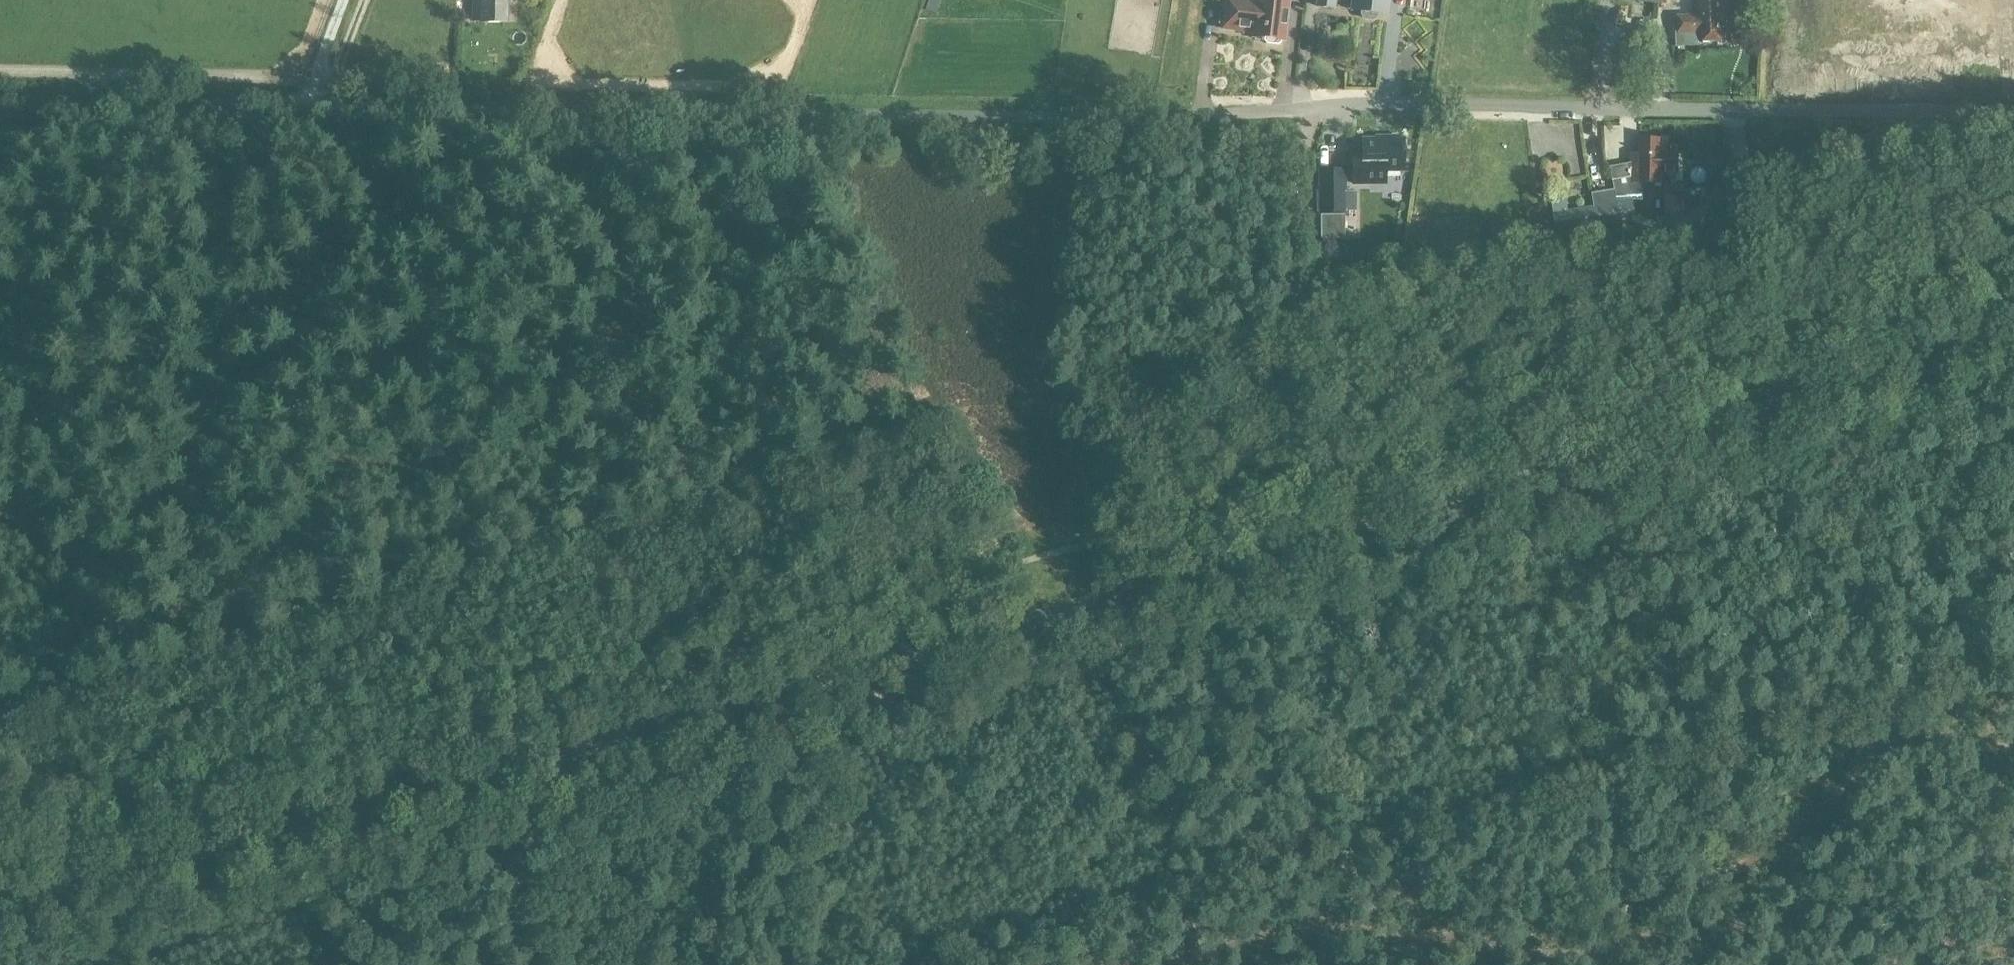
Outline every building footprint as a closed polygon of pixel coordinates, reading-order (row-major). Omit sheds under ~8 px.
[(475,20),(483,20),(483,22),(507,23),(508,0),(476,0),(475,20)] [(1255,3),(1232,0),(1224,0),(1223,14),(1219,14),(1218,25),(1221,26),(1221,30),(1252,34),(1251,38),(1263,40),(1263,42),(1265,45),(1275,46),(1278,44),(1278,41),(1282,42),(1287,1),(1281,0),(1256,0),(1255,3)] [(1337,0),(1317,0),(1317,7),(1336,9),(1337,0)] [(1352,12),(1387,16),(1389,0),(1354,0),(1352,12)] [(1698,44),(1698,43),(1733,42),(1732,0),(1693,0),(1694,17),(1678,17),(1679,44),(1698,44)] [(1353,153),(1353,182),(1386,182),(1386,169),(1403,168),(1402,151),(1404,151),(1404,147),(1402,147),(1402,137),(1396,137),(1394,134),(1386,134),(1384,138),(1363,138),(1363,153),(1353,153)] [(1678,177),(1679,153),(1664,153),(1664,141),(1639,140),(1639,160),(1632,160),(1632,166),(1611,170),(1617,203),(1633,201),(1634,183),(1664,184),(1664,181),(1677,181),(1677,177),(1678,177)] [(1320,169),(1320,210),(1344,210),(1344,209),(1355,209),(1355,191),(1344,191),(1344,169),(1320,169)] [(1568,212),(1565,195),(1551,197),(1558,235),(1637,222),(1633,201),(1617,203),(1568,212)]
